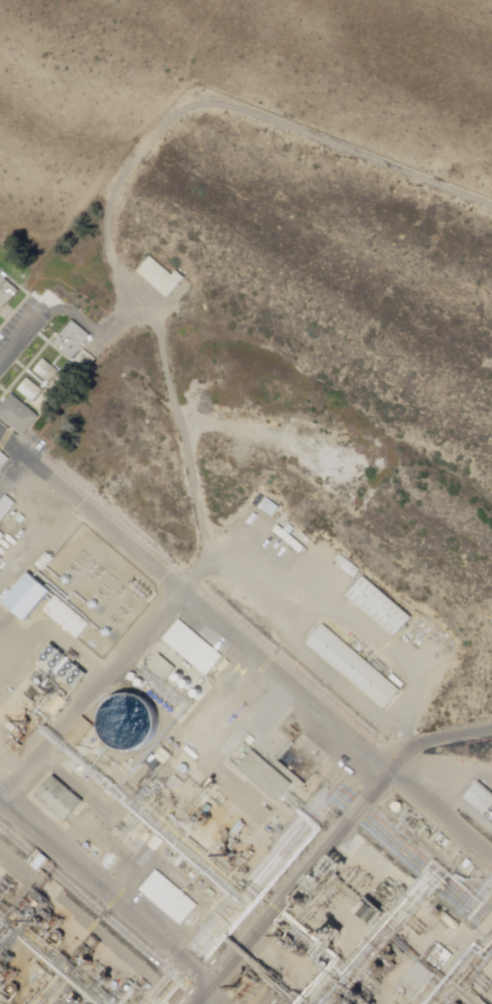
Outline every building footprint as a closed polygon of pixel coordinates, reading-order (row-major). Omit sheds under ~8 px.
[(150,257),(136,273),(166,299),(185,277),(177,271),(173,276),(150,257)] [(19,291),(0,274),(0,313),(19,291)] [(72,322),(53,345),(72,360),(91,337),(72,322)] [(78,365),(86,366),(88,357),(79,355),(78,365)] [(43,360),(34,371),(50,384),(59,372),(43,360)] [(28,380),(18,391),(33,404),(43,393),(28,380)] [(0,407),(0,417),(23,437),(40,418),(11,394),(0,407)] [(9,461),(0,453),(0,472),(9,461)] [(0,505),(0,526),(17,506),(7,497),(0,505)] [(21,518),(0,544),(7,550),(28,524),(21,518)] [(29,569),(50,589),(23,618),(2,599),(29,569)] [(393,638),(344,596),(362,576),(410,618),(393,638)] [(56,597),(43,612),(76,641),(89,626),(56,597)] [(179,621),(162,640),(212,684),(229,665),(179,621)] [(323,624),(400,691),(383,711),(306,644),(323,624)] [(157,654),(176,669),(166,682),(147,667),(157,654)] [(150,696),(109,689),(100,743),(141,750),(150,696)] [(75,749),(63,739),(82,717),(93,727),(75,749)] [(253,752),(238,770),(278,804),(293,786),(253,752)] [(52,777),(34,798),(64,825),(83,803),(52,777)] [(474,782),(491,795),(491,806),(484,817),(461,800),(474,782)] [(156,873),(140,892),(180,925),(196,906),(156,873)]
